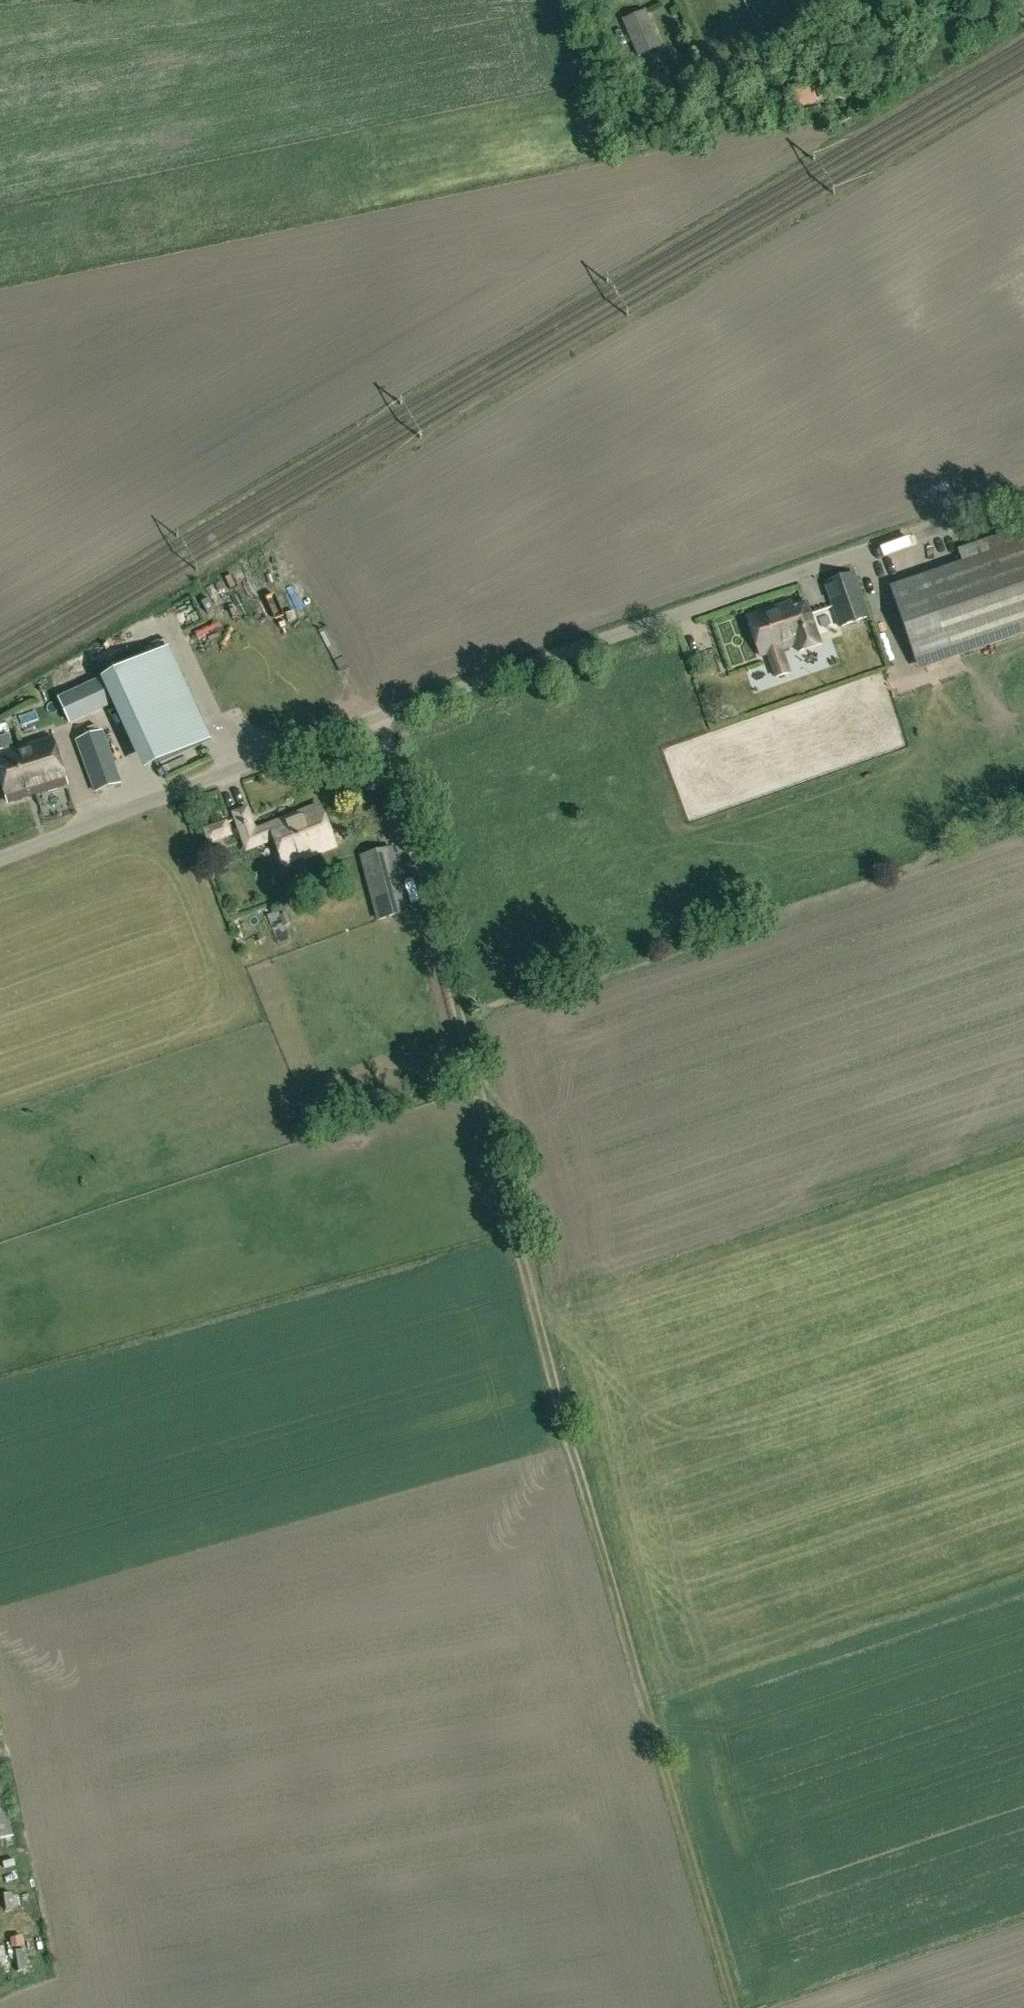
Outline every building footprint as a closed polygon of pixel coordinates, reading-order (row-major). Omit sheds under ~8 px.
[(637,52),(658,42),(644,11),(623,20),(637,52)] [(889,585),(917,667),(1023,631),(1023,540),(889,585)] [(840,624),(869,614),(854,571),(824,582),(840,624)] [(806,601),(792,607),(789,601),(747,616),(761,655),(768,653),(776,676),(790,671),(781,648),(796,642),(799,650),(821,642),(806,601)] [(142,755),(209,726),(166,629),(99,659),(142,755)] [(71,724),(103,709),(91,684),(59,699),(71,724)] [(45,711),(25,715),(28,733),(48,730),(45,711)] [(1,745),(21,733),(15,722),(0,731),(0,744),(1,745)] [(96,791),(120,782),(101,730),(77,739),(96,791)] [(66,782),(53,738),(0,754),(0,780),(7,801),(66,782)] [(285,865),(334,845),(319,805),(254,831),(245,808),(233,813),(247,847),(274,836),(285,865)] [(215,825),(220,843),(233,839),(228,822),(215,825)] [(378,918),(402,912),(385,849),(362,855),(378,918)] [(12,1837),(0,1784),(0,1840),(12,1837)]
